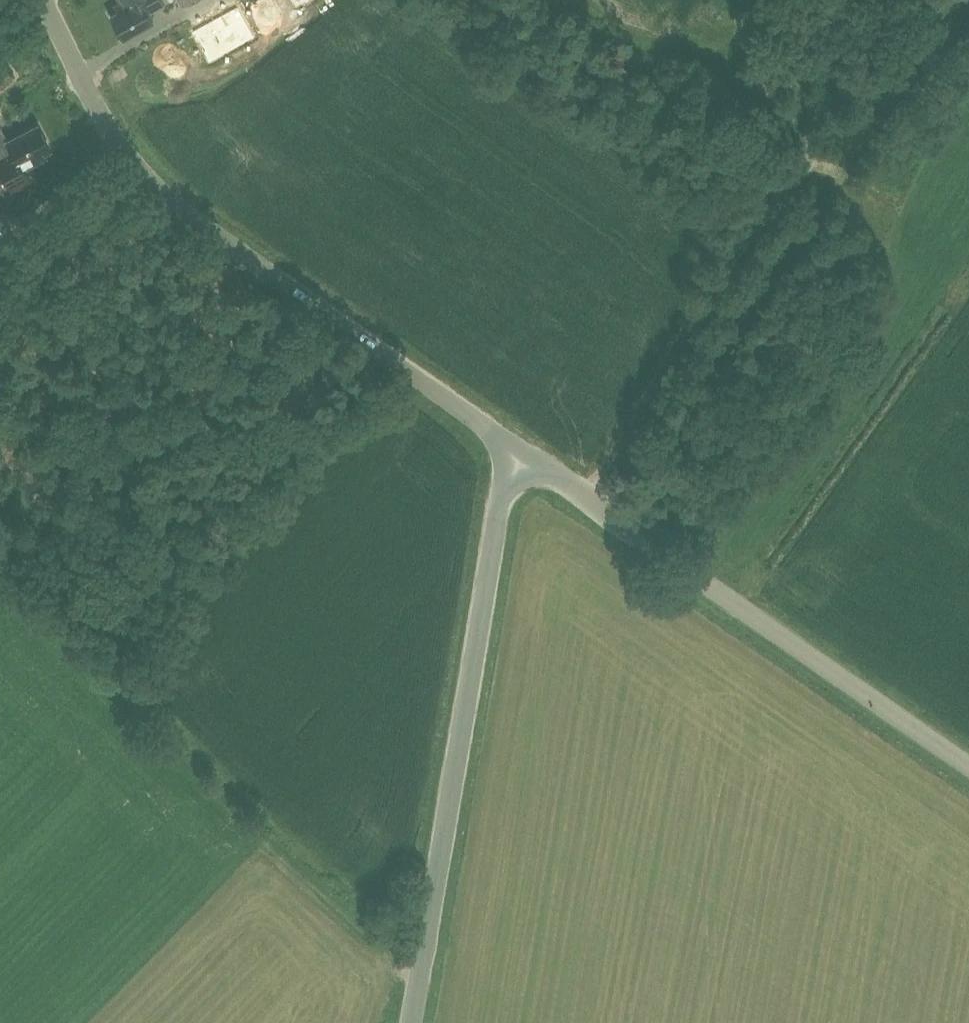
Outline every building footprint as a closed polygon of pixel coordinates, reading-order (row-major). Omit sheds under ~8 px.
[(122,1),(119,3),(121,8),(111,14),(123,37),(153,20),(148,11),(163,2),(162,0),(121,0),(122,1)] [(237,6),(191,31),(198,43),(202,51),(209,63),(255,37),(237,6)] [(15,77),(3,62),(0,65),(0,90),(15,77)] [(12,190),(30,180),(24,168),(41,159),(38,154),(49,148),(37,125),(8,141),(0,126),(0,127),(0,181),(5,178),(12,190)]
